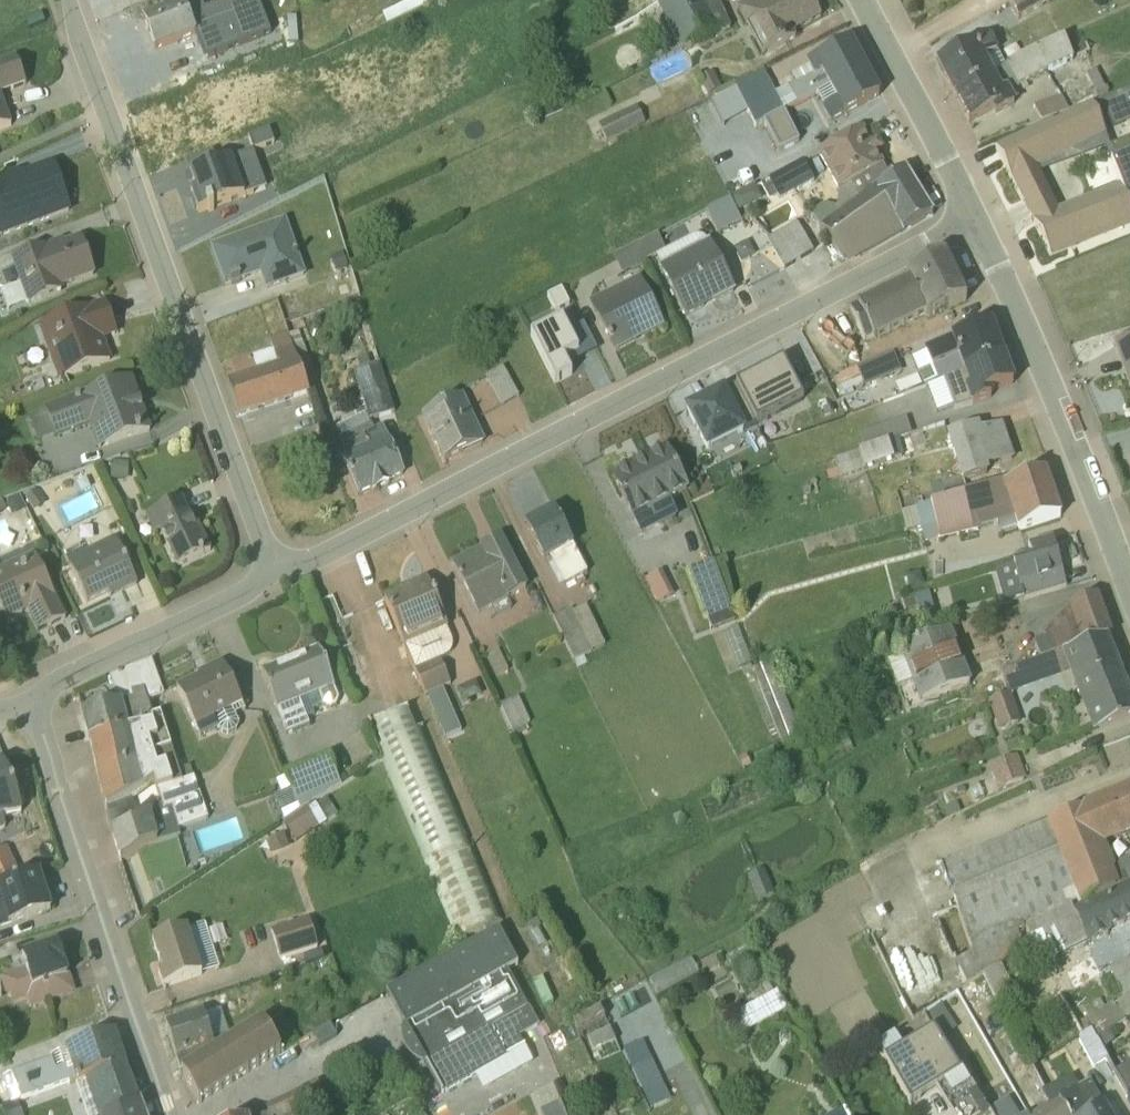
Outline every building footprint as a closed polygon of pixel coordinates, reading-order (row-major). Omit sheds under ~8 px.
[(155,58),(198,42),(207,67),(270,42),(254,0),(252,0),(203,19),(196,1),(180,7),(180,4),(160,12),(162,17),(143,28),(155,58)] [(383,22),(382,22),(387,32),(443,5),(442,4),(450,0),(428,0),(383,22)] [(702,3),(699,0),(697,0),(694,1),(693,0),(649,0),(680,59),(730,35),(715,5),(726,0),(705,0),(702,3)] [(758,3),(735,16),(759,63),(761,63),(795,45),(793,40),(820,25),(807,0),(757,0),(758,3)] [(1043,0),(1025,0),(1007,10),(1017,28),(1049,11),(1043,0)] [(987,42),(936,71),(953,102),(1006,75),(987,42)] [(1072,69),(1063,47),(953,102),(968,130),(990,118),(993,124),(1014,112),(1015,112),(1009,100),(1018,96),(1072,69)] [(755,135),(863,76),(848,49),(806,71),(807,74),(790,82),(794,92),(788,95),(787,94),(774,100),(763,79),(734,94),(755,135)] [(15,70),(0,76),(0,105),(25,96),(15,70)] [(843,122),(878,104),(863,76),(827,96),(835,112),(803,127),(809,140),(822,134),(820,130),(826,126),(828,130),(843,122)] [(1094,78),(1085,82),(1085,83),(1099,110),(1108,106),(1094,78)] [(720,97),(712,79),(698,86),(707,104),(720,97)] [(733,137),(751,128),(734,94),(670,125),(677,139),(722,118),(733,137)] [(1125,126),(1129,125),(1129,96),(1118,99),(1125,126)] [(594,121),(611,113),(603,98),(586,106),(594,121)] [(1060,103),(1032,115),(1040,129),(1067,118),(1060,103)] [(10,138),(0,109),(0,141),(10,138)] [(1114,137),(1113,137),(1107,140),(1090,114),(1038,137),(1036,134),(995,156),(994,157),(1048,263),(1129,235),(1129,165),(1114,137)] [(598,132),(606,149),(606,150),(643,131),(635,115),(598,132)] [(762,131),(778,160),(798,149),(783,119),(762,131)] [(877,147),(871,151),(862,135),(816,162),(837,199),(883,173),(877,161),(883,158),(877,147)] [(212,217),(253,202),(239,165),(236,166),(237,168),(218,174),(218,173),(189,183),(195,200),(190,202),(191,206),(189,207),(194,219),(196,219),(198,222),(207,219),(208,221),(213,219),(212,217)] [(803,170),(760,193),(769,210),(777,206),(779,210),(813,191),(814,191),(803,170)] [(52,176),(20,188),(18,184),(0,190),(0,248),(1,247),(2,249),(69,222),(52,176)] [(931,223),(903,177),(874,197),(900,241),(931,223)] [(732,208),(739,221),(762,209),(754,195),(732,208)] [(818,233),(842,267),(853,258),(849,252),(857,246),(867,260),(900,241),(874,197),(818,233)] [(718,242),(741,231),(728,207),(705,219),(718,242)] [(809,220),(818,233),(838,220),(835,216),(822,212),(809,220)] [(285,228),(212,256),(212,257),(225,294),(259,283),(265,299),(305,284),(305,283),(285,228)] [(796,231),(766,248),(783,277),(812,261),(796,231)] [(664,261),(656,243),(636,254),(645,270),(664,261)] [(705,250),(704,248),(699,246),(693,246),(685,250),(689,258),(658,275),(685,328),(735,301),(708,249),(705,250)] [(1,304),(8,322),(27,315),(28,318),(64,304),(62,300),(95,287),(81,248),(64,254),(62,250),(43,257),(44,260),(11,272),(20,297),(1,304)] [(636,254),(612,266),(621,283),(645,270),(636,254)] [(965,263),(957,266),(964,281),(972,277),(965,263)] [(965,309),(943,264),(905,282),(907,287),(855,312),(856,315),(848,319),(863,351),(872,346),(873,349),(925,324),(927,327),(965,309)] [(637,288),(589,313),(614,361),(662,336),(637,288)] [(574,313),(565,294),(554,299),(564,318),(574,313)] [(117,345),(105,312),(38,338),(58,392),(112,372),(104,350),(117,345)] [(561,328),(530,345),(554,392),(571,383),(563,368),(578,360),(561,328)] [(990,333),(924,357),(925,360),(911,366),(922,394),(937,388),(1001,364),(990,333)] [(301,377),(310,374),(298,340),(298,339),(289,343),(301,377)] [(309,403),(289,343),(288,341),(268,347),(274,361),(231,375),(236,390),(226,393),(236,424),(309,403)] [(1117,353),(1127,379),(1129,378),(1129,346),(1117,353)] [(892,362),(858,376),(866,392),(899,378),(892,362)] [(942,387),(953,419),(992,405),(990,400),(1011,391),(1001,364),(942,387)] [(735,394),(755,433),(802,409),(782,370),(735,394)] [(379,371),(354,379),(369,428),(394,420),(379,371)] [(501,413),(519,404),(502,375),(484,383),(501,413)] [(131,389),(28,427),(38,453),(54,447),(55,449),(88,438),(97,461),(152,441),(131,389)] [(754,432),(735,394),(686,419),(708,461),(746,441),(744,438),(754,432)] [(461,404),(420,422),(441,469),(482,451),(461,404)] [(859,442),(864,458),(911,443),(906,427),(859,442)] [(340,465),(357,503),(403,482),(380,433),(372,436),(371,432),(339,447),(346,462),(340,465)] [(980,439),(978,433),(947,443),(943,433),(920,440),(924,451),(945,445),(957,479),(948,482),(950,489),(925,496),(926,499),(912,503),(915,514),(965,501),(963,491),(988,482),(986,476),(1013,468),(1001,432),(980,439)] [(833,468),(839,486),(892,468),(892,465),(899,464),(895,448),(833,468)] [(689,500),(665,460),(612,487),(640,543),(677,526),(669,510),(689,500)] [(128,474),(111,473),(110,490),(127,491),(128,474)] [(1017,539),(1061,523),(1045,480),(1005,494),(1003,491),(899,519),(904,539),(919,535),(923,551),(938,547),(939,549),(940,549),(977,540),(977,537),(1012,527),(1017,539)] [(44,515),(35,502),(25,509),(34,522),(44,515)] [(177,575),(210,560),(197,533),(194,534),(180,507),(144,524),(154,545),(160,542),(177,575)] [(554,520),(525,535),(546,574),(547,573),(559,595),(564,593),(565,594),(586,583),(554,520)] [(485,620),(490,630),(511,619),(512,618),(507,608),(527,597),(501,546),(498,546),(450,571),(477,623),(478,623),(485,620)] [(1021,607),(1065,595),(1050,547),(1027,554),(1031,568),(1013,574),(1021,607)] [(121,602),(137,594),(114,548),(84,563),(80,556),(63,564),(87,612),(106,603),(109,607),(121,602)] [(7,632),(28,623),(38,642),(66,629),(34,565),(0,580),(0,618),(7,632)] [(705,627),(709,638),(733,629),(711,570),(687,579),(705,627)] [(671,606),(660,583),(646,589),(657,612),(671,606)] [(401,600),(384,608),(426,705),(428,705),(446,746),(460,740),(442,697),(450,693),(440,668),(448,664),(451,660),(452,656),(451,648),(446,638),(449,636),(426,585),(399,597),(401,600)] [(927,601),(912,605),(920,632),(935,628),(927,601)] [(1033,649),(1039,669),(1111,643),(1097,604),(1067,615),(1043,642),(1044,646),(1033,649)] [(586,618),(560,630),(574,663),(601,650),(586,618)] [(884,665),(906,721),(939,708),(939,706),(969,693),(950,640),(884,665)] [(1129,727),(1129,704),(1107,645),(999,683),(1005,703),(1006,703),(1067,682),(1092,743),(1129,727)] [(339,709),(318,657),(260,680),(277,720),(275,721),(286,744),(308,735),(306,728),(309,727),(313,719),(322,716),(330,718),(335,716),(339,709)] [(498,658),(486,664),(496,684),(508,678),(498,658)] [(773,667),(758,673),(788,755),(804,749),(773,667)] [(164,705),(150,669),(133,676),(146,711),(164,705)] [(243,714),(221,671),(197,681),(199,685),(176,696),(200,746),(219,738),(220,742),(227,744),(236,739),(237,733),(234,725),(244,720),(241,715),(243,714)] [(159,723),(152,726),(133,676),(109,688),(118,714),(82,724),(89,751),(162,729),(160,724),(159,723)] [(456,698),(462,712),(480,703),(474,690),(456,698)] [(500,713),(499,713),(510,740),(530,732),(515,700),(499,707),(502,712),(500,713)] [(987,710),(997,740),(1020,732),(1010,702),(987,710)] [(417,738),(409,720),(367,738),(456,950),(503,930),(422,736),(417,738)] [(89,751),(105,809),(131,799),(153,789),(156,798),(182,789),(162,729),(89,751)] [(1016,766),(989,776),(997,799),(1024,789),(1016,766)] [(340,794),(329,769),(286,785),(300,819),(340,794)] [(3,775),(0,777),(0,831),(5,829),(2,823),(21,814),(3,776),(3,775)] [(182,789),(156,798),(160,811),(163,818),(172,816),(178,837),(208,826),(193,786),(182,789)] [(273,806),(284,830),(300,819),(286,787),(275,791),(280,803),(273,806)] [(1082,812),(1079,817),(940,872),(970,959),(969,962),(954,970),(964,993),(1009,966),(1008,964),(1014,955),(1025,939),(1129,890),(1129,793),(1082,812)] [(131,799),(105,809),(120,862),(179,843),(172,816),(163,818),(160,811),(153,813),(155,820),(139,826),(131,799)] [(296,850),(326,830),(314,812),(284,830),(296,850)] [(288,856),(283,841),(266,848),(272,862),(288,856)] [(49,912),(37,874),(0,885),(0,930),(49,912)] [(1025,939),(1025,941),(1044,976),(1045,977),(1088,955),(1089,957),(1109,948),(1110,947),(1107,940),(1129,930),(1129,891),(1025,939)] [(317,956),(309,927),(270,938),(278,967),(317,956)] [(218,976),(204,931),(151,947),(159,972),(156,974),(162,994),(218,976)] [(424,1074),(441,1102),(474,1085),(482,1097),(532,1070),(518,1045),(538,1034),(527,1015),(508,979),(516,974),(497,939),(385,1002),(404,1036),(402,1038),(402,1051),(406,1062),(413,1069),(422,1075),(424,1074)] [(30,1009),(75,994),(57,944),(21,956),(21,958),(10,962),(13,973),(3,977),(0,983),(4,996),(9,998),(12,1005),(26,1000),(30,1009)] [(650,984),(658,999),(699,979),(692,964),(650,984)] [(1103,1007),(1098,997),(1091,1002),(1090,1001),(1066,1014),(1082,1043),(1090,1039),(1095,1047),(1129,1023),(1129,964),(1100,981),(1113,1004),(1119,1001),(1122,1007),(1113,1012),(1111,1010),(1103,1015),(1100,1008),(1103,1007)] [(1015,1004),(999,972),(982,983),(997,1013),(1015,1004)] [(785,1018),(775,1000),(732,1023),(737,1033),(730,1037),(738,1052),(745,1048),(743,1042),(785,1018)] [(943,1011),(930,1018),(944,1042),(957,1035),(943,1011)] [(572,1031),(577,1043),(606,1029),(600,1017),(572,1031)] [(199,1111),(299,1047),(281,1019),(215,1059),(180,1081),(199,1111)] [(165,1033),(180,1081),(215,1059),(203,1021),(202,1020),(165,1033)] [(884,1043),(873,1022),(854,1032),(866,1053),(884,1043)] [(330,1033),(313,1043),(319,1055),(336,1045),(330,1033)] [(2,1078),(11,1105),(124,1066),(113,1035),(64,1050),(65,1053),(9,1074),(9,1076),(2,1078)] [(596,1070),(621,1061),(609,1037),(586,1047),(596,1070)] [(876,1055),(911,1112),(934,1098),(945,1114),(983,1114),(962,1082),(960,1083),(943,1055),(932,1038),(903,1055),(901,1057),(900,1055),(893,1045),(876,1055)] [(1095,1047),(1090,1039),(1082,1043),(1077,1047),(1092,1076),(1106,1068),(1095,1047)] [(138,1107),(124,1066),(85,1080),(75,1083),(86,1114),(114,1114),(138,1107)] [(651,1069),(631,1078),(647,1114),(660,1114),(670,1110),(651,1069)] [(1111,1084),(1129,1114),(1129,1072),(1111,1084)] [(1042,1102),(1048,1113),(1056,1108),(1060,1114),(1100,1114),(1085,1090),(1077,1096),(1070,1086),(1042,1102)] [(316,1092),(269,1114),(329,1114),(316,1092)] [(631,1093),(622,1098),(629,1114),(642,1107),(637,1095),(633,1097),(634,1096),(633,1097),(631,1093)] [(1,1108),(4,1114),(22,1114),(18,1103),(1,1108)] [(138,1107),(115,1114),(141,1114),(138,1107)]
